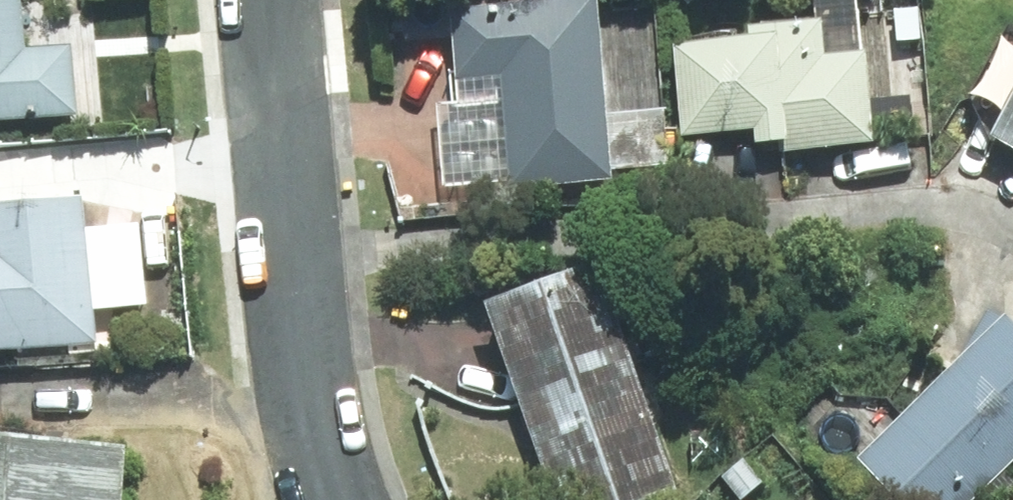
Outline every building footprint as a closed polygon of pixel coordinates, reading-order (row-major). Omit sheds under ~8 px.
[(77,114),(72,42),(23,46),(20,0),(0,0),(0,119),(77,114)] [(653,6),(596,10),(595,0),(517,0),(449,6),(457,99),(504,95),(512,181),(553,178),(554,185),(614,180),(613,166),(667,161),(653,6)] [(747,24),(748,34),(674,41),(683,133),(755,126),(757,140),(783,137),(785,149),(914,137),(910,96),(892,98),(883,12),(858,14),(857,0),(814,0),(816,17),(747,24)] [(444,187),(512,181),(504,95),(457,99),(437,101),(444,187)] [(993,133),(1012,144),(1012,97),(993,133)] [(81,196),(0,202),(0,348),(93,341),(90,308),(84,227),(81,196)] [(147,302),(138,221),(84,227),(90,308),(147,302)] [(483,301),(555,499),(638,499),(674,487),(593,262),(483,301)] [(1004,312),(859,457),(902,499),(972,499),(1012,459),(1012,321),(1004,312)] [(0,433),(0,499),(119,499),(124,445),(0,433)]
